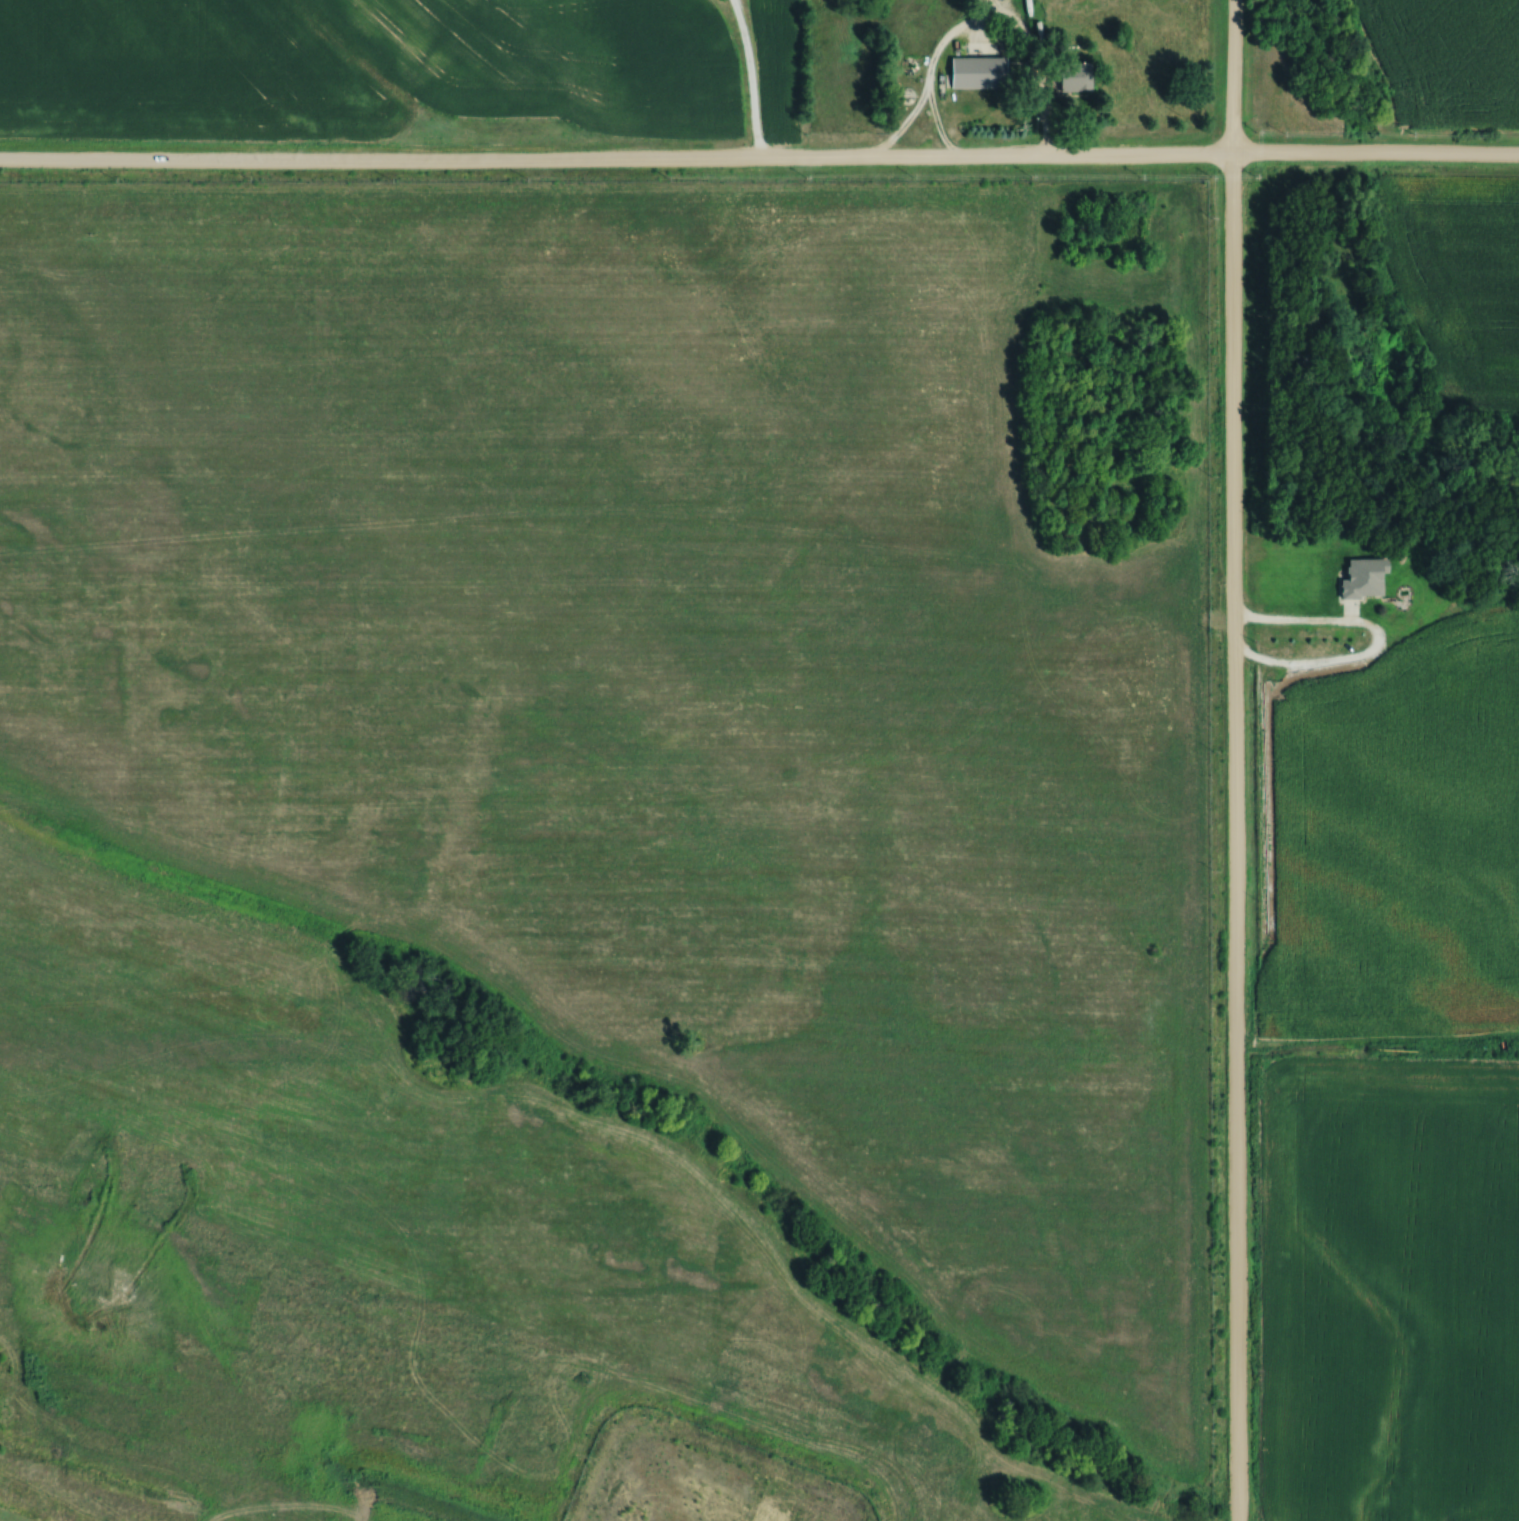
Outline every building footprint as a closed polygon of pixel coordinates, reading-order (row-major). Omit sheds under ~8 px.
[(955,87),(1013,87),(1013,57),(955,57),(955,87)] [(1097,62),(1057,62),(1057,89),(1097,89),(1097,62)] [(1352,558),(1352,578),(1344,578),(1345,597),(1392,596),(1391,558),(1352,558)]
